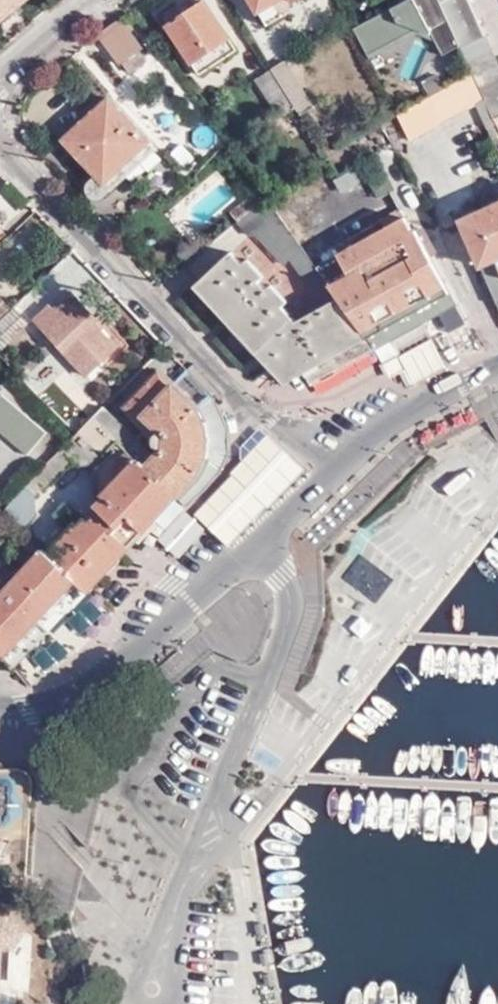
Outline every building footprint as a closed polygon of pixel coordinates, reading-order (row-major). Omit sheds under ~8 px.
[(22,0),(0,0),(0,18),(22,0)] [(204,0),(167,26),(199,76),(237,50),(204,0)] [(259,10),(278,0),(253,0),(259,10)] [(259,10),(266,24),(293,8),(294,2),(293,0),(278,0),(259,10)] [(440,1),(447,16),(452,26),(475,15),(469,0),(441,0),(440,1)] [(475,15),(452,26),(460,45),(465,54),(488,43),(483,33),(475,15)] [(143,47),(122,17),(98,35),(119,64),(143,47)] [(465,54),(473,73),(477,82),(497,72),(497,65),(488,43),(465,54)] [(465,54),(460,45),(429,63),(434,74),(422,81),(430,97),(473,73),(465,54)] [(284,61),(272,68),(296,106),(300,113),(312,105),(284,61)] [(296,106),(272,68),(255,79),(281,118),(296,106)] [(494,118),(497,116),(497,72),(477,82),(494,118)] [(430,97),(398,115),(411,139),(476,103),(496,144),(497,143),(497,127),(494,118),(477,82),(473,73),(430,97)] [(104,181),(149,140),(110,97),(65,138),(97,173),(104,181)] [(155,149),(149,140),(104,181),(112,189),(155,149)] [(112,189),(104,181),(97,173),(88,182),(86,189),(87,192),(90,197),(95,198),(102,198),(112,189)] [(335,177),(337,195),(360,193),(358,175),(335,177)] [(229,212),(237,221),(259,203),(251,194),(229,212)] [(334,282),(266,197),(259,203),(237,221),(251,236),(255,234),(283,264),(289,258),(323,306),(295,321),(282,307),(287,302),(272,285),(267,290),(258,281),(263,276),(247,260),(242,264),(230,252),(200,281),(285,374),(301,366),(304,373),(310,384),(376,347),(334,282)] [(459,220),(496,304),(497,303),(497,203),(459,220)] [(381,218),(385,229),(404,218),(399,207),(381,218)] [(433,332),(463,316),(415,230),(411,232),(404,218),(385,229),(333,256),(344,276),(334,282),(376,347),(396,378),(408,383),(448,361),(433,332)] [(285,374),(200,281),(194,286),(284,384),(304,373),(301,366),(285,374)] [(115,347),(94,323),(91,326),(81,316),(89,309),(72,291),(52,309),(48,305),(35,317),(87,374),(115,347)] [(8,305),(0,296),(0,313),(8,305)] [(0,319),(0,347),(1,348),(28,321),(14,305),(0,319)] [(91,326),(94,323),(98,319),(89,309),(81,316),(91,326)] [(103,406),(93,417),(177,497),(185,503),(208,479),(220,465),(227,453),(228,438),(225,422),(216,400),(206,389),(194,397),(177,377),(167,366),(125,406),(140,421),(145,418),(160,436),(161,447),(159,451),(154,455),(103,406)] [(1,393),(0,394),(0,431),(27,453),(45,432),(1,393)] [(93,417),(76,434),(44,468),(56,480),(71,463),(76,467),(96,466),(105,457),(109,460),(99,470),(100,489),(104,493),(101,496),(104,498),(97,507),(99,512),(95,517),(128,549),(177,497),(93,417)] [(271,435),(195,512),(230,546),(306,469),(271,435)] [(44,468),(2,511),(21,530),(36,516),(36,495),(43,489),(45,491),(56,480),(44,468)] [(46,553),(87,591),(128,549),(95,517),(91,521),(83,520),(79,525),(76,523),(46,553)] [(87,591),(46,553),(43,549),(0,595),(0,650),(2,652),(14,666),(87,591)] [(277,613),(226,591),(204,643),(254,665),(277,613)] [(27,769),(0,769),(0,831),(27,831),(27,769)] [(25,927),(1,911),(0,911),(0,977),(10,977),(11,946),(17,947),(17,939),(25,927)]
